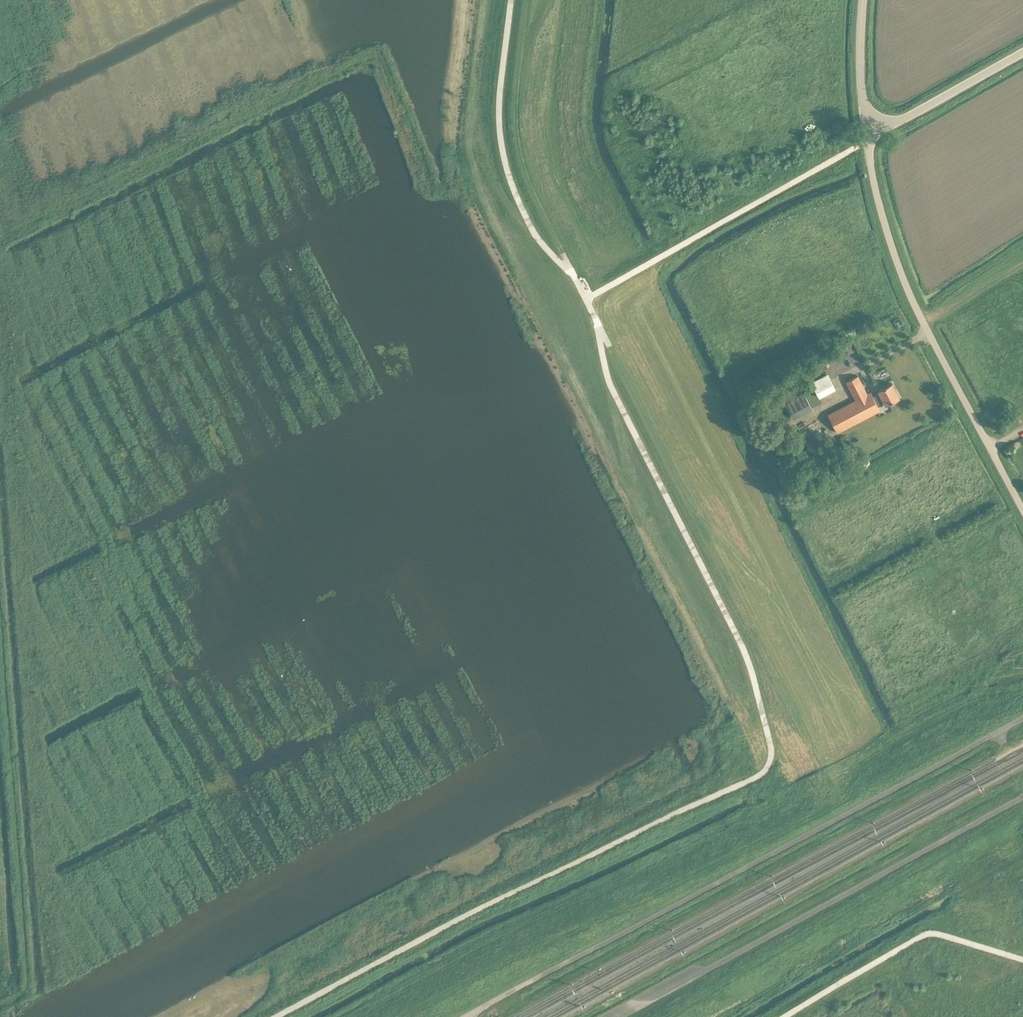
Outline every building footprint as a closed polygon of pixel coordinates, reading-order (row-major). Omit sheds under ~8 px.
[(825,369),(809,378),(820,399),(836,390),(825,369)] [(900,398),(892,383),(878,390),(879,394),(873,397),(870,392),(867,393),(858,375),(846,382),(855,400),(828,414),(837,433),(880,410),(878,405),(884,402),(885,405),(900,398)] [(801,389),(779,400),(789,421),(812,409),(801,389)]
